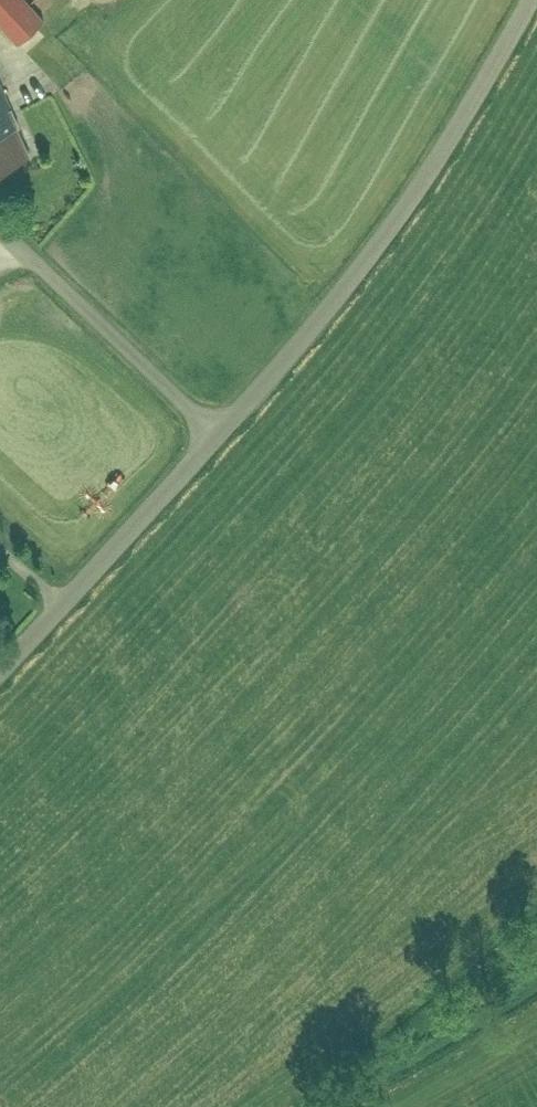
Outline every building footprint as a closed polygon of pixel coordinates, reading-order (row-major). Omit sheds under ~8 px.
[(16,44),(42,21),(43,21),(24,0),(0,0),(0,26),(16,44)] [(25,158),(13,130),(15,129),(0,92),(0,169),(25,158)]
